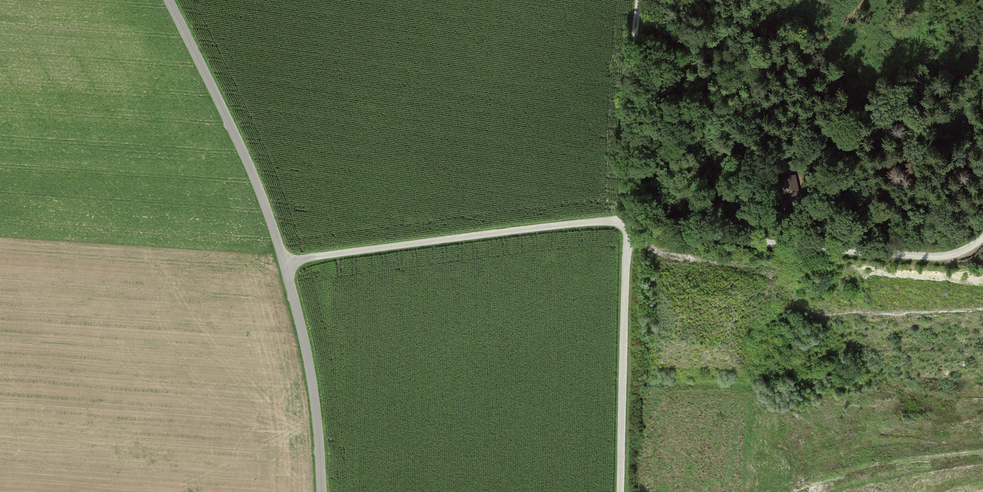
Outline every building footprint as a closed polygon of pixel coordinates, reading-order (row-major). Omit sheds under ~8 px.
[(773,196),(778,199),(783,201),(788,201),(794,200),(798,196),(802,192),(803,186),(803,181),(801,176),(798,171),(793,168),(788,167),(783,167),(778,169),(773,172),(770,176),(769,181),(769,187),(770,192),(773,196)]
